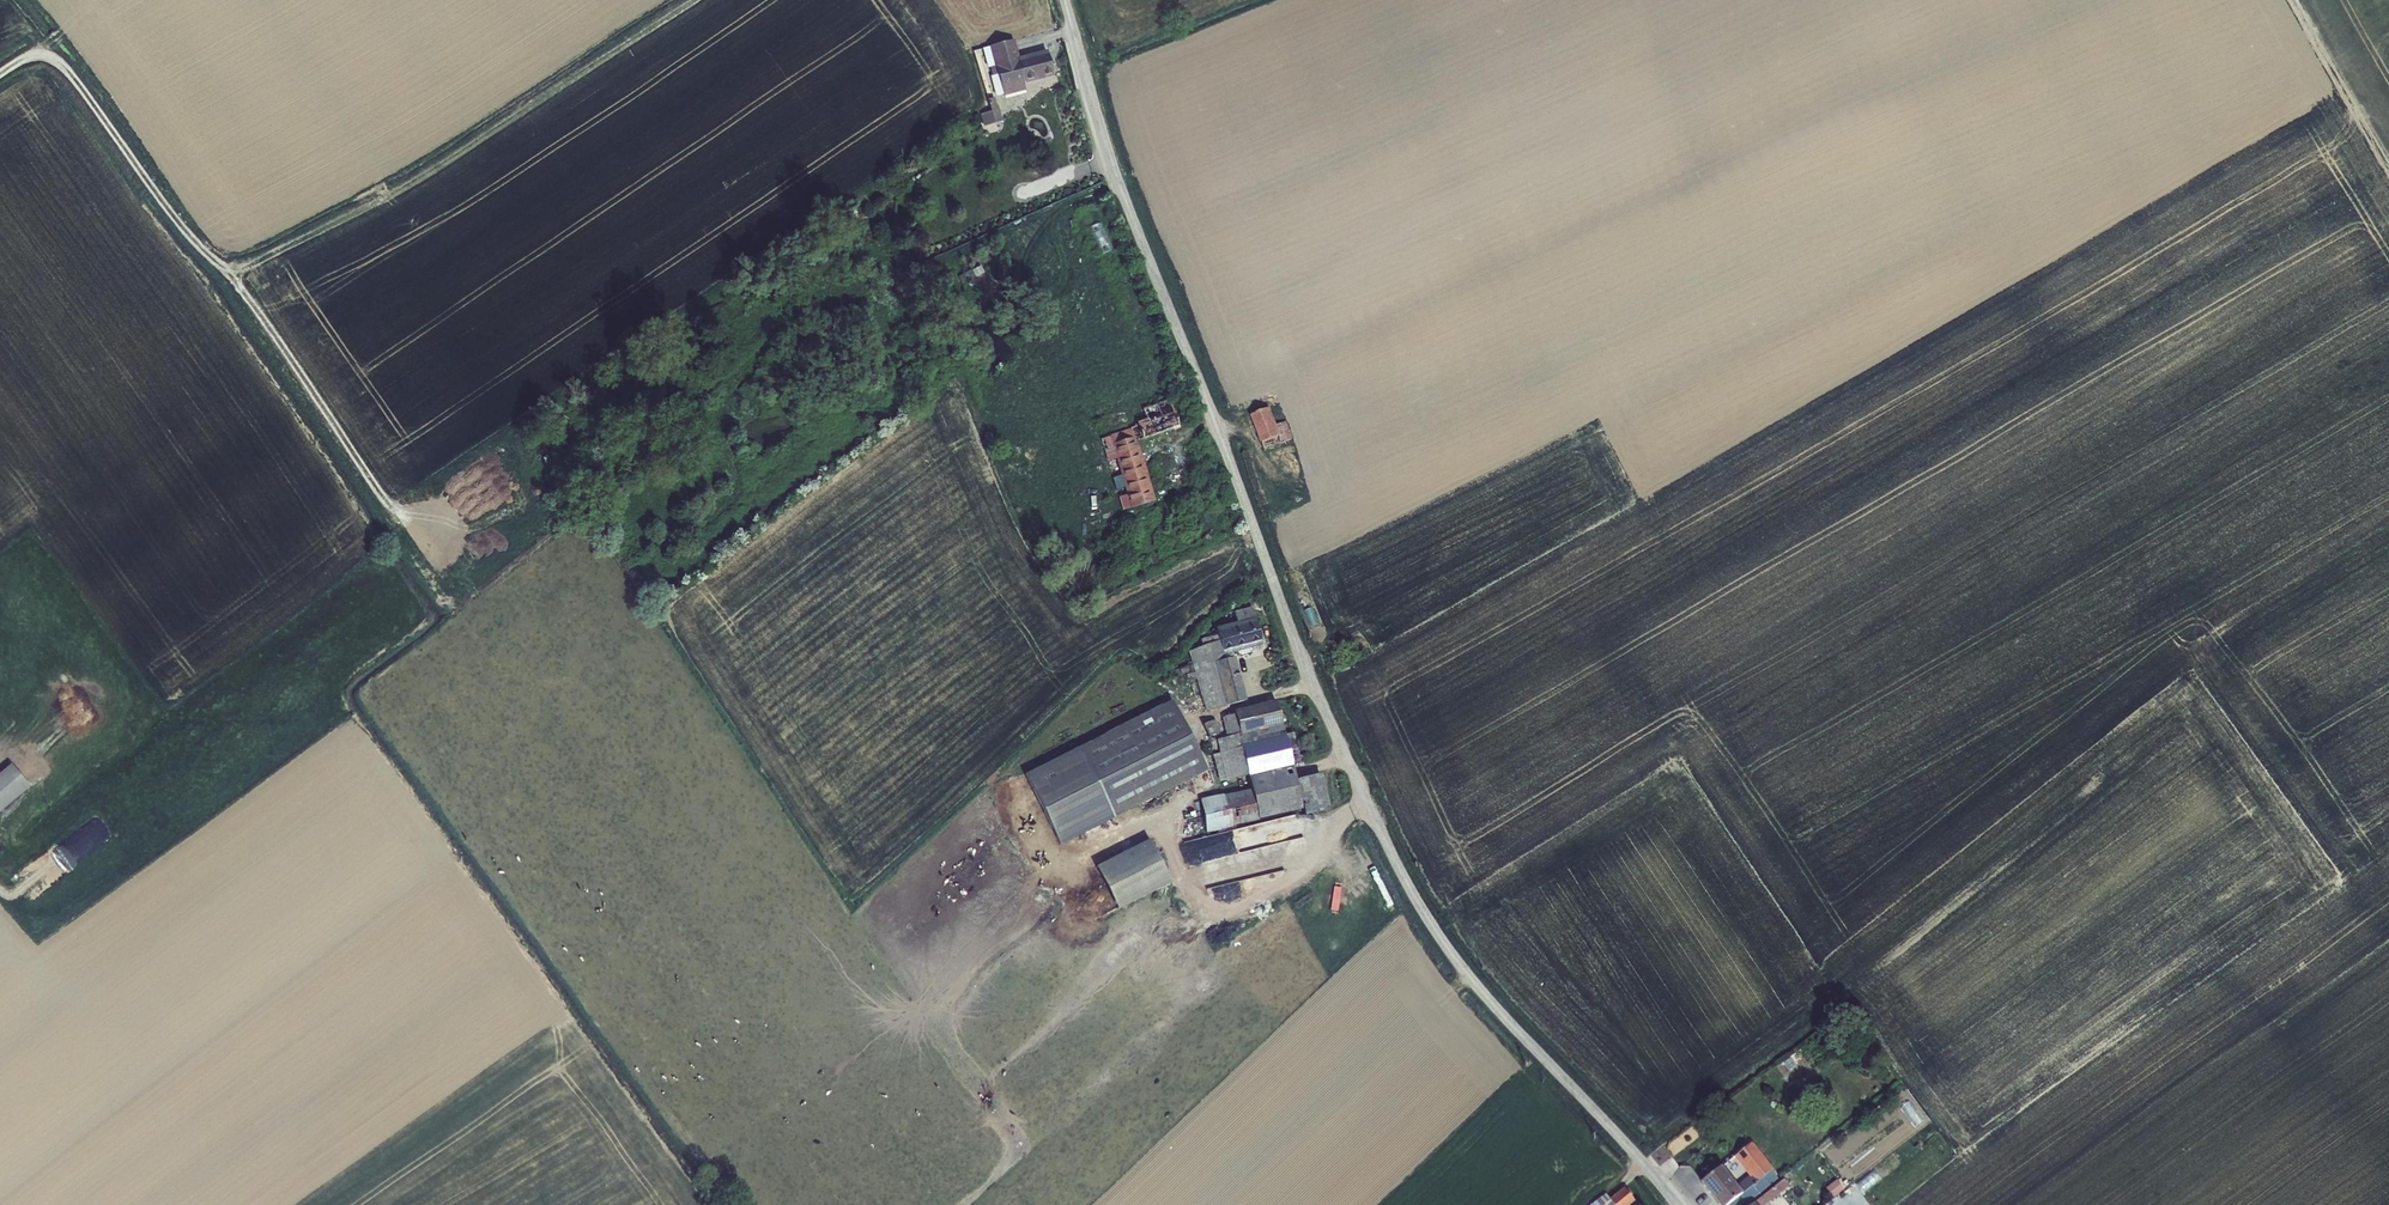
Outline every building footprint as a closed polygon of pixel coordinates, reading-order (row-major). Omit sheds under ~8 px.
[(1015,39),(989,46),(990,46),(995,66),(991,67),(993,74),(998,73),(1003,94),(1003,96),(1026,89),(1025,83),(1055,76),(1047,49),(1019,56),(1015,39)] [(988,68),(991,67),(995,66),(990,46),(982,48),(988,68)] [(996,96),(1003,94),(998,73),(993,74),(991,76),(996,96)] [(991,110),(981,114),(984,126),(1003,121),(998,104),(997,104),(995,97),(988,98),(991,110)] [(1100,255),(1114,249),(1102,221),(1088,227),(1100,255)] [(1143,442),(1179,429),(1168,398),(1143,408),(1145,418),(1136,422),(1137,425),(1142,439),(1143,442)] [(1281,443),(1291,438),(1286,421),(1276,424),(1269,407),(1251,414),(1262,442),(1278,436),(1281,443)] [(1111,434),(1111,436),(1100,438),(1107,461),(1116,458),(1121,475),(1124,487),(1127,495),(1119,497),(1122,510),(1155,500),(1138,441),(1142,439),(1137,425),(1111,434)] [(1124,487),(1121,475),(1112,478),(1116,490),(1124,487)] [(1216,628),(1217,634),(1223,655),(1232,653),(1236,652),(1251,648),(1262,645),(1252,606),(1234,611),(1237,621),(1216,628)] [(1201,639),(1203,645),(1189,651),(1206,711),(1246,700),(1240,675),(1238,675),(1237,673),(1239,673),(1235,656),(1233,657),(1224,659),(1223,655),(1217,634),(1201,639)] [(1251,648),(1236,652),(1237,654),(1240,656),(1250,653),(1252,650),(1251,648)] [(1285,734),(1276,699),(1234,710),(1234,714),(1222,717),(1227,737),(1217,739),(1220,752),(1213,755),(1219,781),(1249,775),(1253,791),(1259,818),(1303,808),(1296,780),(1293,767),(1285,734)] [(1171,700),(1025,774),(1060,843),(1205,769),(1171,700)] [(1215,719),(1203,725),(1208,737),(1221,731),(1215,719)] [(1293,732),(1285,734),(1293,767),(1305,764),(1303,757),(1300,758),(1293,732)] [(0,765),(0,793),(14,781),(0,765)] [(1322,773),(1296,780),(1303,808),(1304,815),(1329,810),(1322,773)] [(1259,818),(1253,791),(1201,803),(1206,830),(1259,818)] [(1254,825),(1260,846),(1289,839),(1284,817),(1254,825)] [(1149,840),(1095,867),(1117,910),(1171,883),(1149,840)] [(1796,1075),(1802,1082),(1811,1076),(1805,1068),(1796,1075)] [(1778,1178),(1772,1171),(1774,1169),(1752,1142),(1734,1156),(1749,1176),(1737,1185),(1722,1166),(1702,1182),(1720,1204),(1745,1204),(1778,1178)] [(1750,1204),(1770,1204),(1768,1203),(1789,1186),(1784,1179),(1750,1204)] [(1826,1188),(1834,1198),(1844,1189),(1837,1180),(1826,1188)] [(1637,1203),(1624,1188),(1610,1200),(1614,1204),(1635,1204),(1637,1203)] [(1610,1200),(1606,1194),(1592,1204),(1614,1204),(1610,1200)]
